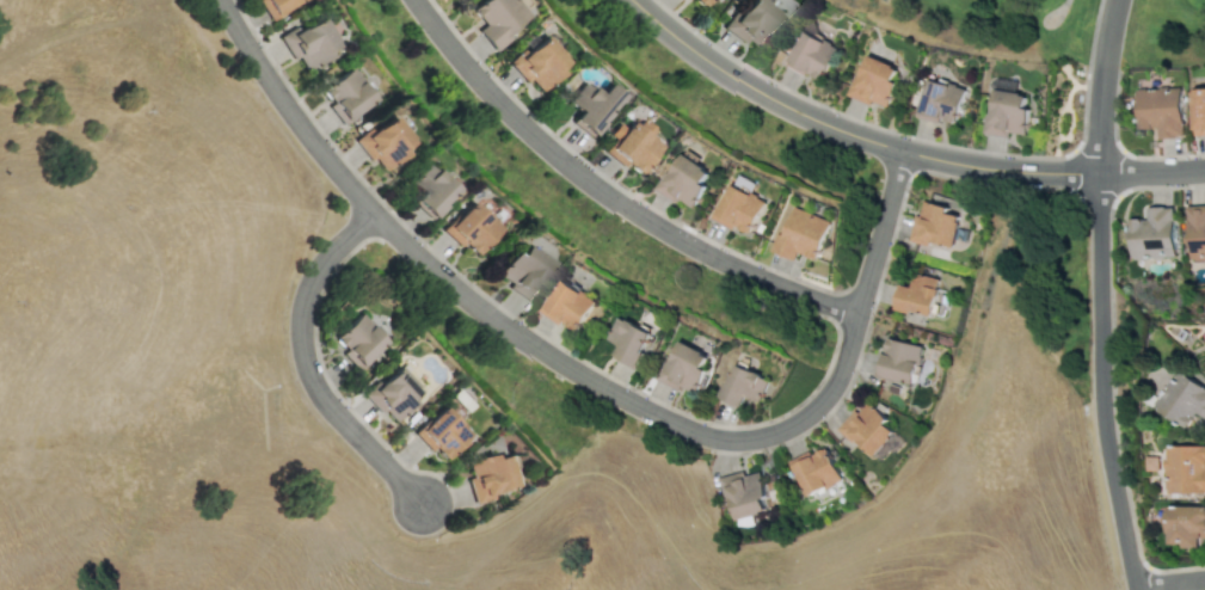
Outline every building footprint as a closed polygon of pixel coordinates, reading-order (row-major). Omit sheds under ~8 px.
[(269,19),(301,0),(257,0),(269,19)] [(493,50),(508,38),(504,35),(529,14),(517,0),(482,0),(471,8),(484,25),(477,30),(493,50)] [(721,27),(743,43),(745,39),(758,48),(773,26),(770,25),(779,13),(760,0),(747,0),(739,13),(733,8),(721,27)] [(336,45),(319,17),(297,30),(295,25),(278,36),(291,60),(296,57),(303,69),(327,56),(325,51),(336,45)] [(819,82),(838,49),(805,30),(786,62),(819,82)] [(527,53),(523,48),(509,61),(535,92),(568,63),(545,36),(527,53)] [(847,94),(887,107),(897,81),(893,80),(898,66),(867,56),(860,78),(853,75),(847,94)] [(320,90),(330,103),(326,105),(342,123),(373,98),(348,67),(320,90)] [(966,88),(927,78),(916,116),(939,122),(940,118),(957,123),(966,88)] [(620,96),(604,82),(596,93),(582,81),(566,102),(577,111),(570,122),(588,136),(620,96)] [(1180,87),(1136,88),(1137,128),(1156,128),(1156,137),(1181,137),(1180,87)] [(1009,136),(1010,133),(1026,135),(1029,107),(1025,106),(1026,93),(995,88),(990,115),(984,113),(982,133),(1009,136)] [(1191,88),(1193,135),(1204,134),(1204,88),(1191,88)] [(356,141),(380,171),(413,145),(389,115),(356,141)] [(635,176),(663,142),(632,117),(623,128),(617,123),(607,135),(613,139),(604,149),(635,176)] [(654,186),(691,209),(707,184),(702,183),(709,171),(696,162),(700,156),(686,148),(669,174),(664,171),(654,186)] [(455,190),(428,162),(410,182),(420,192),(412,201),(429,217),(455,190)] [(711,217),(732,229),(734,225),(748,233),(766,203),(732,183),(711,217)] [(951,208),(921,199),(910,240),(928,245),(929,240),(953,247),(961,216),(949,213),(951,208)] [(472,256),(498,228),(468,201),(442,229),(472,256)] [(1186,205),(1187,259),(1204,259),(1204,205),(1186,205)] [(830,219),(792,207),(783,235),(775,233),(769,251),(795,259),(797,253),(818,259),(830,219)] [(1175,257),(1173,207),(1145,207),(1146,217),(1129,219),(1130,259),(1175,257)] [(549,263),(523,244),(515,256),(511,252),(494,276),(529,301),(540,285),(535,282),(549,263)] [(893,307),(930,316),(940,278),(916,272),(911,287),(899,283),(893,307)] [(542,312),(576,332),(596,300),(561,278),(542,312)] [(386,342),(358,313),(332,338),(345,351),(343,354),(357,368),(386,342)] [(614,358),(635,368),(652,332),(616,316),(605,339),(620,345),(614,358)] [(923,348),(886,336),(875,373),(911,385),(923,348)] [(691,397),(707,369),(702,367),(708,355),(680,339),(659,379),(691,397)] [(364,394),(391,423),(423,393),(396,364),(364,394)] [(769,377),(733,364),(720,399),(742,406),(745,397),(760,402),(769,377)] [(1186,428),(1197,412),(1204,417),(1204,387),(1178,369),(1154,406),(1186,428)] [(899,438),(885,424),(889,420),(867,399),(837,429),(850,442),(854,438),(872,456),(883,445),(887,450),(899,438)] [(471,435),(443,405),(416,431),(442,461),(471,435)] [(1164,445),(1166,493),(1204,492),(1204,445),(1164,445)] [(841,479),(825,447),(811,454),(809,450),(787,460),(805,497),(841,479)] [(516,488),(506,455),(493,459),(492,454),(467,461),(472,477),(467,478),(473,500),(516,488)] [(760,472),(744,475),(743,472),(721,475),(731,520),(764,512),(762,499),(766,498),(760,472)] [(1166,505),(1164,545),(1198,546),(1198,536),(1204,537),(1204,506),(1166,505)]
